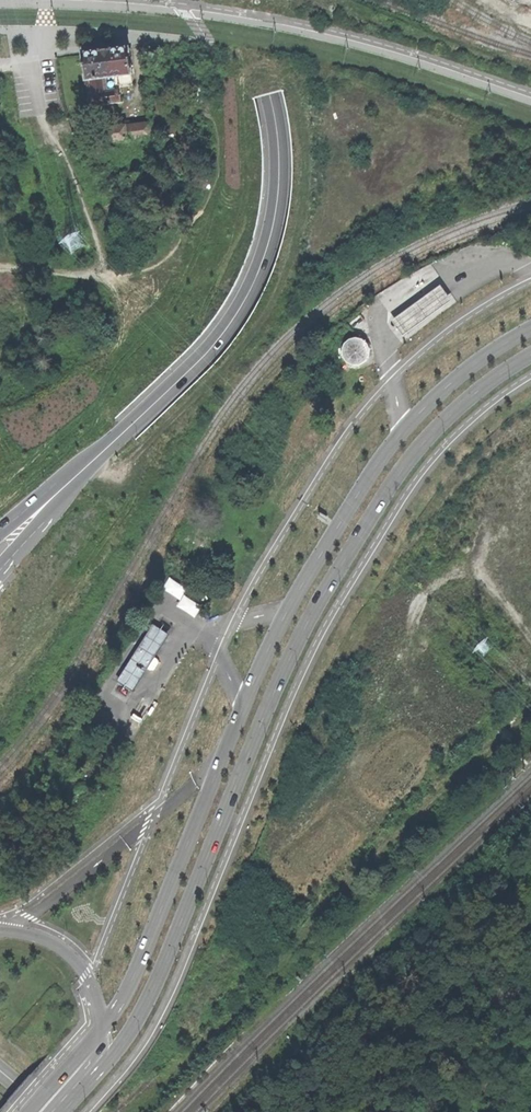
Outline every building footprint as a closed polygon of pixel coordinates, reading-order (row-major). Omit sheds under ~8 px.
[(88,106),(121,102),(119,86),(131,85),(130,76),(131,76),(128,48),(81,54),(84,81),(85,81),(86,89),(88,106)] [(150,137),(148,124),(108,129),(109,141),(150,137)] [(106,126),(96,127),(97,142),(107,141),(106,126)] [(89,144),(88,129),(81,130),(82,145),(89,144)] [(409,337),(459,302),(448,286),(398,321),(409,337)] [(363,365),(366,363),(369,360),(371,355),(371,351),(370,347),(367,343),(364,341),(360,339),(355,339),(351,341),(347,343),(345,347),(344,352),(344,356),(346,361),(349,364),(353,366),(358,366),(363,365)] [(152,625),(139,646),(153,656),(167,635),(152,625)] [(153,669),(158,662),(157,659),(153,656),(139,646),(131,658),(146,667),(149,669),(153,669)] [(132,689),(146,667),(131,658),(117,679),(132,689)]
